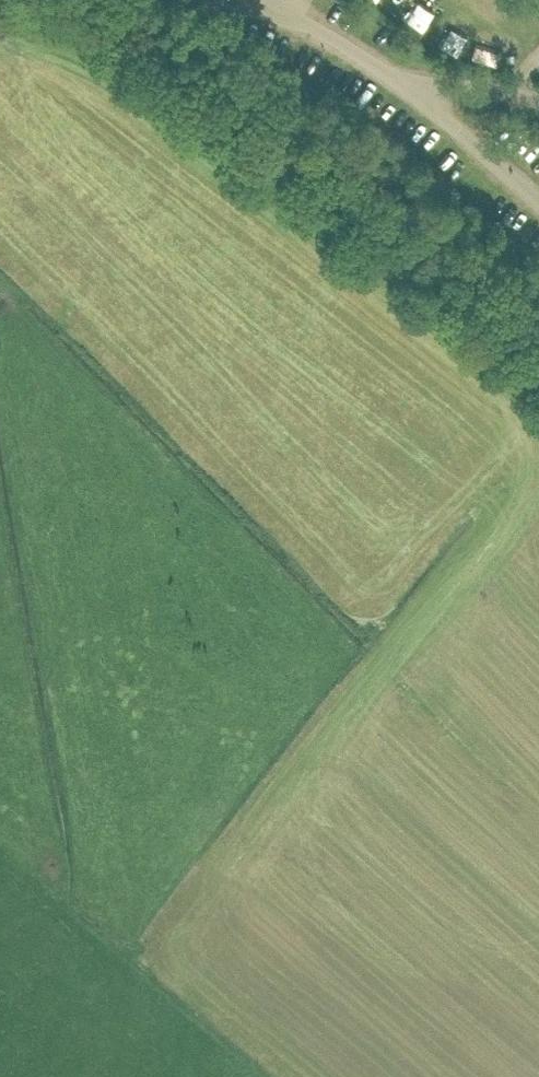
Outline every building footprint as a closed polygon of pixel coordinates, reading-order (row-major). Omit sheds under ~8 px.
[(415,22),(427,30),(437,14),(425,7),(415,22)]
